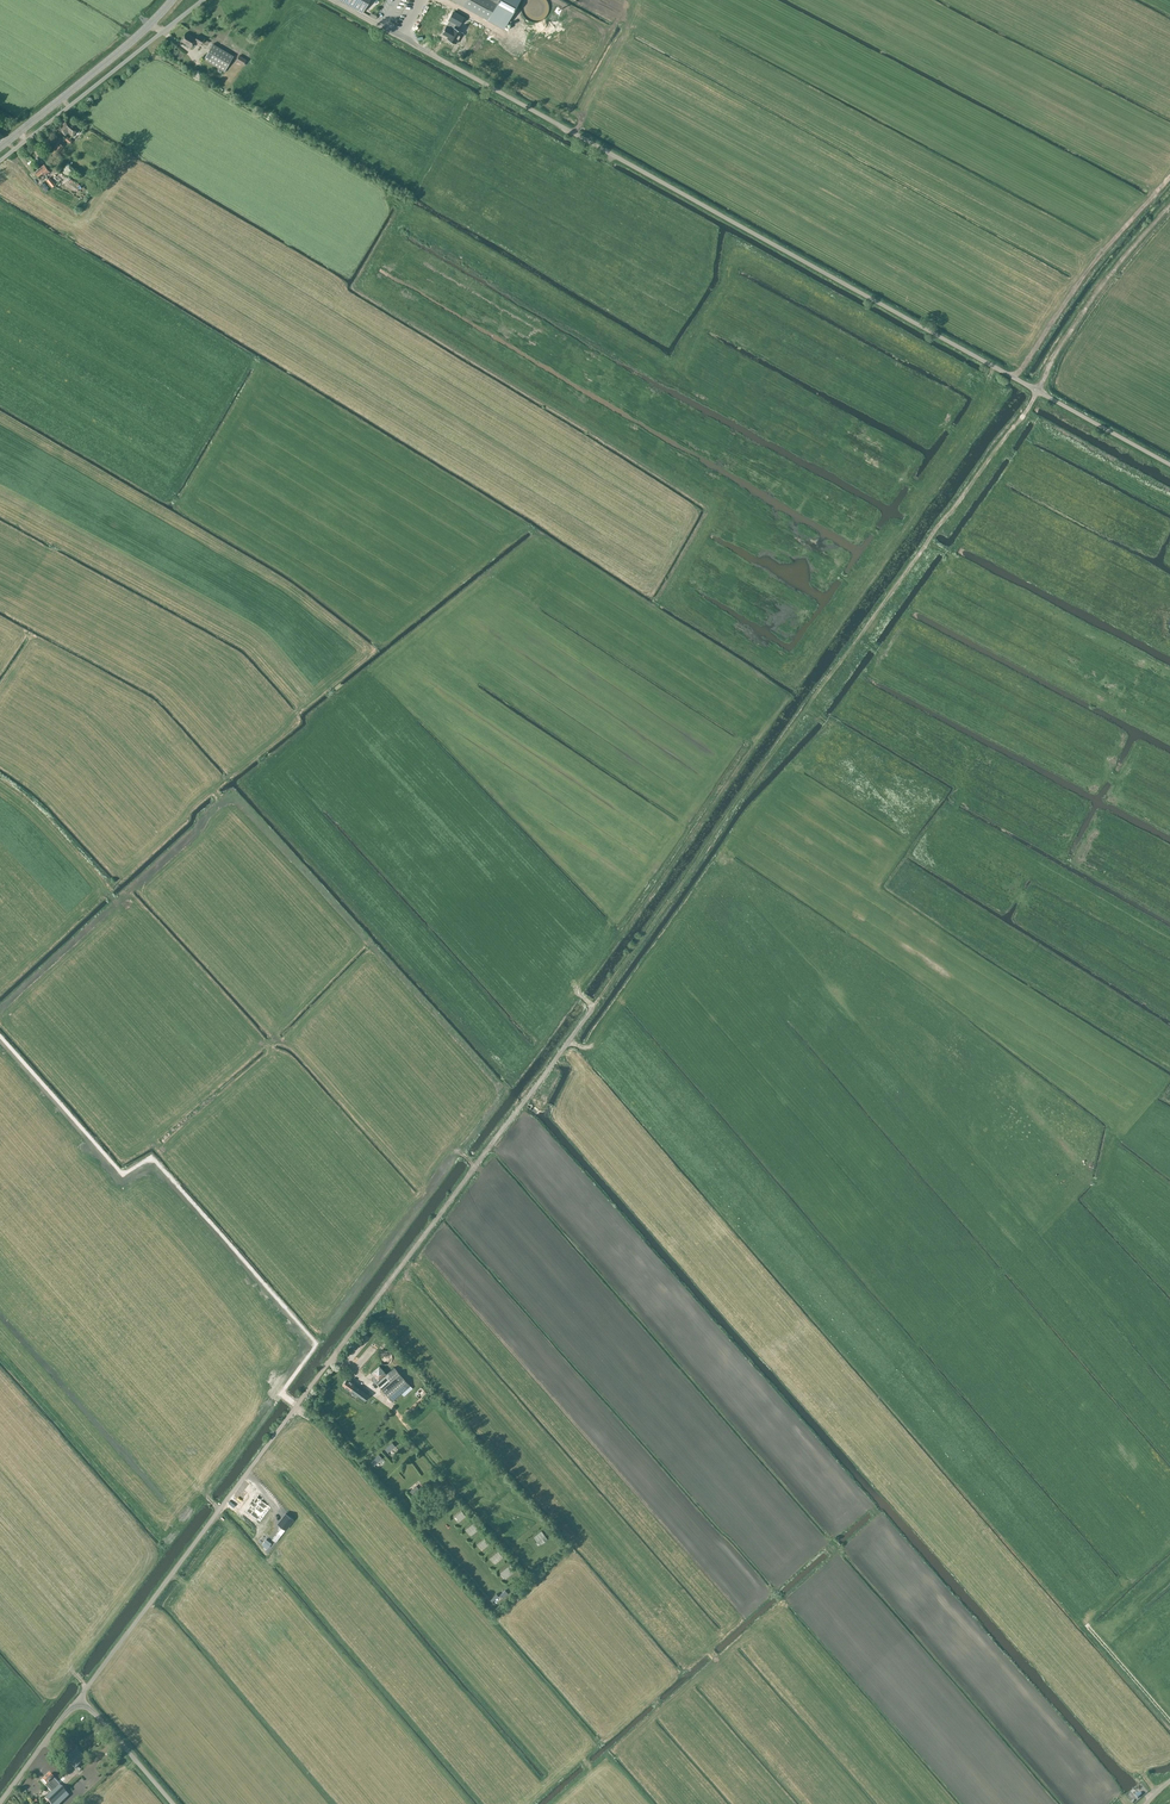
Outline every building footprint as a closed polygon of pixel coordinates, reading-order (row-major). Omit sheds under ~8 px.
[(363,12),(365,9),(370,1),(370,0),(340,0),(363,12)] [(460,11),(462,8),(460,6),(447,0),(446,2),(449,5),(443,7),(442,8),(433,11),(428,9),(427,12),(424,11),(429,25),(426,26),(426,28),(422,29),(427,31),(431,36),(430,40),(433,41),(436,39),(439,33),(430,29),(428,29),(427,28),(429,27),(439,31),(449,22),(453,13),(456,14),(458,10),(460,11)] [(488,20),(499,0),(452,0),(488,20)] [(401,27),(412,8),(406,4),(395,23),(401,27)] [(469,20),(459,15),(455,23),(465,29),(469,20)] [(451,30),(447,37),(453,41),(452,43),(460,48),(467,36),(458,31),(457,33),(451,30)] [(196,38),(186,33),(181,41),(191,47),(195,41),(201,45),(205,39),(198,35),(196,38)] [(234,56),(213,44),(204,59),(225,72),(234,56)] [(239,55),(236,61),(243,64),(246,59),(239,55)] [(78,129),(65,119),(58,129),(65,135),(68,131),(73,135),(78,129)] [(72,141),(66,135),(64,138),(69,143),(72,141)] [(64,146),(59,142),(52,151),(56,155),(64,146)] [(31,146),(28,148),(34,159),(38,157),(31,146)] [(40,168),(45,175),(50,171),(44,164),(40,168)] [(43,177),(45,175),(40,168),(35,172),(41,179),(41,178),(42,180),(44,178),(43,177)] [(55,184),(50,177),(47,180),(52,187),(55,184)] [(354,1354),(367,1341),(363,1337),(349,1349),(354,1354)] [(369,1347),(364,1351),(369,1357),(374,1353),(369,1347)] [(385,1373),(378,1365),(371,1371),(378,1379),(385,1373)] [(410,1384),(393,1367),(378,1380),(375,1376),(371,1379),(375,1384),(376,1383),(393,1400),(401,1392),(404,1395),(413,1387),(410,1384)] [(369,1395),(347,1378),(342,1384),(364,1401),(369,1395)] [(253,1508),(250,1512),(252,1514),(252,1515),(254,1516),(255,1516),(257,1518),(261,1513),(262,1514),(263,1513),(260,1512),(262,1509),(264,1511),(265,1510),(263,1509),(266,1505),(259,1499),(255,1504),(254,1503),(251,1507),(253,1508)] [(461,1510),(455,1516),(460,1521),(466,1515),(461,1510)] [(293,1519),(286,1513),(278,1523),(285,1529),(293,1519)] [(474,1522),(466,1528),(471,1535),(479,1528),(474,1522)] [(281,1534),(278,1532),(272,1539),(276,1542),(281,1534)] [(486,1539),(479,1541),(481,1548),(488,1546),(486,1539)] [(494,1563),(503,1557),(498,1550),(489,1556),(494,1563)] [(503,1598),(508,1593),(505,1590),(500,1595),(503,1598)] [(61,1745),(64,1751),(76,1746),(73,1739),(61,1745)] [(75,1769),(86,1759),(77,1749),(66,1759),(75,1769)] [(47,1785),(45,1786),(51,1792),(48,1795),(45,1799),(50,1803),(61,1803),(69,1796),(53,1779),(54,1779),(49,1774),(43,1780),(47,1785)]
